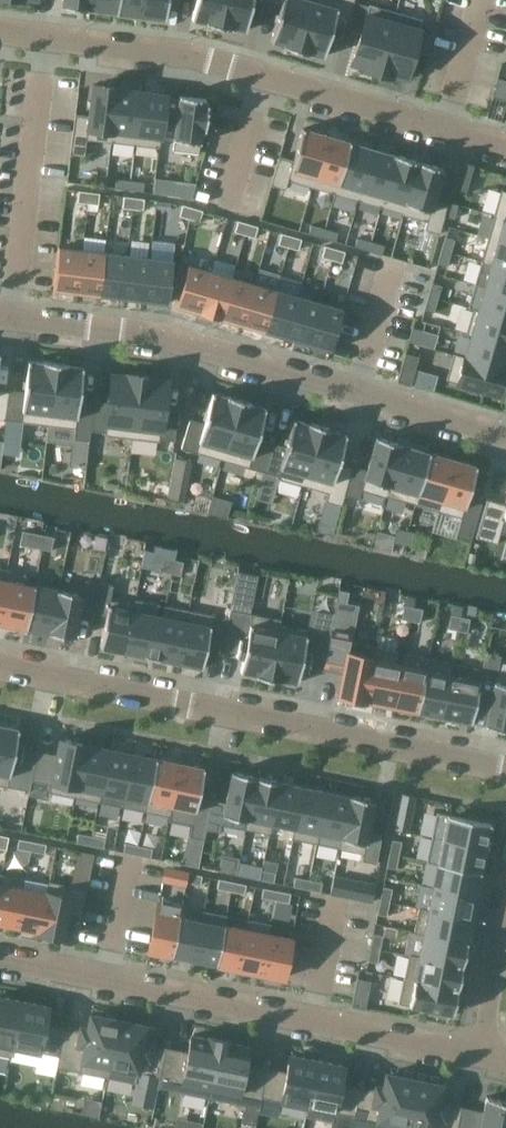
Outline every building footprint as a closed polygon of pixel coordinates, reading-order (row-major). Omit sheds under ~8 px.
[(62,7),(88,10),(88,9),(87,9),(88,0),(63,0),(62,7)] [(87,9),(88,9),(111,12),(116,13),(117,0),(88,0),(87,9)] [(116,13),(116,14),(141,17),(143,0),(117,0),(116,13)] [(141,17),(166,20),(168,0),(143,0),(141,17)] [(192,20),(207,23),(206,24),(219,27),(225,0),(196,0),(192,20)] [(219,27),(231,29),(232,28),(246,31),(253,0),(225,0),(219,27)] [(267,2),(281,6),(271,41),(285,46),(285,47),(297,51),(312,0),(268,0),(267,2)] [(354,2),(355,0),(312,0),(297,51),(309,54),(310,53),(324,57),(333,26),(346,30),(354,2)] [(365,69),(379,73),(396,12),(369,4),(369,6),(354,2),(346,30),(360,34),(352,63),(366,67),(365,69)] [(423,20),(396,12),(379,73),(392,76),(392,75),(406,78),(414,50),(429,54),(437,26),(422,21),(423,20)] [(497,78),(495,87),(505,90),(505,80),(497,78)] [(111,142),(118,89),(119,89),(119,88),(93,85),(89,117),(75,115),(70,155),(84,157),(87,140),(112,143),(112,142),(111,142)] [(495,87),(492,96),(493,96),(505,100),(505,99),(505,90),(495,87)] [(142,92),(119,89),(118,89),(111,142),(112,142),(135,145),(142,92)] [(160,148),(161,137),(160,137),(165,96),(166,96),(167,95),(142,92),(135,145),(160,148)] [(160,137),(161,137),(175,139),(173,151),(199,154),(202,130),(205,131),(208,105),(205,105),(206,99),(180,96),(180,98),(166,96),(165,96),(160,137)] [(312,187),(327,135),(303,128),(293,161),(279,158),(271,185),(286,190),(289,181),(312,187)] [(350,143),(351,143),(351,142),(327,135),(312,187),(335,194),(350,143)] [(335,194),(358,201),(373,150),(351,143),(350,143),(335,194)] [(395,156),(373,150),(358,201),(381,207),(396,156),(395,156)] [(396,156),(381,207),(403,214),(404,214),(419,162),(395,155),(395,156),(396,156)] [(404,214),(403,214),(427,222),(425,230),(440,234),(445,216),(444,216),(447,205),(433,202),(443,169),(419,162),(404,214)] [(460,163),(452,191),(465,195),(473,167),(460,163)] [(115,188),(129,190),(130,180),(117,178),(115,188)] [(130,180),(129,190),(143,192),(144,182),(130,180)] [(78,202),(88,204),(89,192),(79,191),(78,202)] [(496,215),(505,218),(505,192),(502,191),(495,215),(496,215)] [(100,193),(89,192),(88,204),(98,205),(100,193)] [(134,198),(124,196),(122,208),(133,209),(134,198)] [(134,198),(133,209),(143,210),(145,199),(134,198)] [(171,203),(157,202),(157,209),(171,210),(171,203)] [(448,206),(445,216),(454,219),(458,205),(449,202),(448,206)] [(182,205),(179,216),(189,219),(192,208),(182,205)] [(192,208),(189,219),(199,222),(202,211),(192,208)] [(505,243),(505,218),(496,215),(490,239),(505,243)] [(249,224),(238,221),(235,232),(245,235),(249,224)] [(249,224),(245,235),(255,238),(259,227),(249,224)] [(322,238),(325,228),(312,224),(309,234),(322,238)] [(325,228),(322,238),(336,242),(339,232),(325,228)] [(292,236),(282,234),(279,245),(289,247),(292,236)] [(299,250),(302,239),(292,236),(289,247),(299,250)] [(446,237),(442,250),(452,253),(455,239),(446,237)] [(355,247),(368,251),(371,242),(358,238),(355,247)] [(493,264),(505,268),(505,243),(490,239),(483,261),(493,264)] [(385,245),(371,242),(368,251),(382,255),(385,245)] [(332,260),(336,249),(326,246),(322,257),(332,260)] [(77,292),(82,250),(58,247),(53,289),(77,292)] [(342,263),(346,252),(336,249),(332,260),(342,263)] [(99,295),(104,252),(82,250),(77,292),(99,295)] [(448,266),(452,253),(442,250),(438,264),(448,266)] [(127,255),(104,252),(99,295),(122,298),(127,255)] [(144,300),(149,258),(127,255),(122,298),(144,300)] [(173,261),(149,258),(144,300),(168,303),(173,261)] [(198,312),(210,271),(188,264),(175,305),(198,312)] [(505,293),(505,268),(493,264),(486,287),(505,293)] [(220,318),(232,277),(210,271),(198,312),(220,318)] [(220,318),(242,324),(254,283),(232,277),(220,318)] [(276,290),(254,283),(242,324),(264,331),(276,290)] [(432,283),(428,296),(438,299),(442,285),(432,283)] [(505,318),(505,293),(486,287),(479,311),(505,318)] [(276,290),(264,331),(285,337),(297,296),(276,290)] [(297,296),(285,337),(307,343),(319,302),(297,296)] [(434,313),(438,299),(428,296),(425,310),(434,313)] [(307,343),(331,350),(342,309),(319,302),(307,343)] [(479,311),(475,309),(468,333),(472,335),(505,344),(505,318),(479,311)] [(413,328),(409,342),(418,345),(423,330),(413,328)] [(472,335),(466,358),(505,369),(505,366),(505,344),(472,335)] [(405,353),(397,381),(411,385),(419,357),(405,353)] [(505,371),(505,369),(466,358),(455,355),(448,379),(499,394),(505,371)] [(48,425),(56,363),(44,361),(44,363),(28,361),(24,393),(10,391),(6,420),(48,425)] [(91,430),(90,430),(94,401),(79,400),(83,368),(68,366),(69,364),(56,363),(48,425),(46,443),(70,446),(67,477),(84,479),(91,430)] [(108,403),(94,401),(90,430),(91,430),(105,432),(105,434),(132,438),(140,376),(127,374),(127,376),(112,374),(108,403)] [(153,378),(140,376),(132,438),(160,441),(160,439),(175,441),(178,412),(164,410),(167,381),(153,379),(153,378)] [(10,391),(0,390),(0,419),(6,420),(10,391)] [(182,448),(223,460),(240,400),(228,396),(227,398),(213,394),(204,424),(190,420),(182,448)] [(264,472),(272,444),(258,440),(266,409),(252,405),(252,403),(240,400),(223,460),(264,472)] [(277,478),(304,486),(321,426),(308,422),(308,423),(294,419),(286,448),(272,444),(264,472),(277,476),(277,478)] [(342,506),(345,495),(352,468),(353,467),(339,463),(347,435),(332,431),(333,429),(321,426),(304,486),(328,493),(326,501),(342,506)] [(352,468),(345,495),(359,499),(362,489),(386,496),(400,445),(401,444),(376,437),(366,472),(352,468)] [(415,504),(430,453),(400,445),(386,496),(409,502),(415,504)] [(430,453),(415,504),(438,511),(453,459),(430,453)] [(453,459),(438,511),(462,518),(456,538),(470,542),(481,505),(466,500),(476,466),(453,459)] [(501,533),(505,517),(505,505),(487,500),(476,538),(498,544),(501,533)] [(393,542),(403,544),(406,530),(396,528),(395,536),(393,542)] [(406,530),(403,544),(412,546),(415,532),(406,530)] [(20,545),(42,549),(45,535),(23,531),(20,545)] [(378,531),(374,547),(391,551),(393,542),(395,536),(378,531)] [(52,551),(54,537),(45,535),(42,549),(52,551)] [(162,572),(171,574),(174,560),(165,558),(162,572)] [(174,560),(171,574),(181,576),(184,562),(174,560)] [(0,608),(0,623),(21,627),(29,585),(6,580),(0,608)] [(57,590),(49,632),(48,633),(74,638),(80,609),(93,611),(99,583),(85,580),(82,594),(57,589),(57,590)] [(126,652),(135,605),(110,600),(113,586),(99,583),(93,611),(107,614),(100,647),(126,652)] [(49,632),(57,590),(33,586),(25,628),(27,628),(27,627),(49,632)] [(337,601),(331,630),(352,634),(353,635),(360,605),(347,603),(349,591),(340,589),(337,601)] [(150,657),(150,656),(153,657),(162,616),(158,615),(160,606),(136,601),(135,605),(126,652),(150,657)] [(164,605),(162,616),(153,657),(178,662),(189,610),(164,605)] [(401,619),(411,621),(414,607),(404,605),(401,619)] [(423,609),(414,607),(411,621),(420,623),(423,609)] [(189,610),(178,662),(203,667),(207,645),(222,649),(228,620),(213,617),(213,615),(189,610)] [(228,620),(222,649),(237,652),(236,656),(243,657),(240,671),(256,675),(256,676),(269,679),(281,625),(282,620),(231,610),(228,620)] [(449,629),(458,631),(461,617),(451,615),(449,629)] [(467,633),(470,619),(461,617),(458,631),(467,633)] [(308,631),(281,625),(269,679),(281,681),(282,680),(297,683),(300,669),(308,671),(309,667),(323,670),(329,641),(307,637),(308,631)] [(374,659),(372,658),(374,649),(374,647),(350,642),(352,634),(331,630),(329,641),(323,670),(343,674),(338,696),(365,702),(365,701),(374,659)] [(365,701),(388,706),(399,654),(374,649),(372,658),(374,659),(365,701)] [(482,669),(480,680),(487,681),(494,683),(496,671),(498,671),(501,656),(485,653),(482,669)] [(393,706),(416,710),(427,658),(403,654),(393,706)] [(452,663),(427,658),(416,710),(416,711),(442,717),(452,663)] [(482,669),(457,664),(446,717),(472,722),(480,680),(482,669)] [(472,722),(486,724),(486,725),(505,729),(505,673),(498,671),(496,671),(494,683),(487,681),(480,680),(472,722)] [(29,792),(31,782),(37,751),(23,748),(23,746),(16,745),(19,731),(0,727),(0,786),(29,792)] [(50,793),(77,798),(87,746),(87,745),(60,740),(57,755),(37,751),(31,782),(51,785),(50,793)] [(110,751),(87,746),(77,798),(100,803),(102,792),(110,751)] [(133,755),(110,751),(102,792),(100,803),(123,807),(133,755)] [(145,811),(147,801),(155,759),(133,755),(123,807),(145,811)] [(155,758),(155,759),(147,801),(145,811),(170,816),(172,806),(180,763),(155,758)] [(180,763),(172,806),(170,816),(169,821),(192,825),(190,837),(204,840),(206,829),(211,800),(199,798),(205,768),(180,763)] [(256,776),(232,771),(225,803),(211,800),(206,829),(220,832),(221,824),(245,829),(247,819),(248,820),(256,776)] [(248,820),(247,819),(245,829),(270,834),(272,824),(281,782),(256,776),(248,820)] [(294,828),(302,786),(281,782),(272,824),(294,828)] [(317,844),(319,833),(317,833),(326,791),(302,786),(294,828),(292,839),(317,844)] [(326,791),(317,833),(319,833),(317,844),(338,848),(341,838),(349,796),(326,791)] [(402,794),(395,829),(408,832),(416,797),(402,794)] [(349,795),(349,796),(341,838),(338,848),(338,849),(364,854),(362,861),(376,864),(382,835),(368,833),(375,800),(349,795)] [(433,837),(486,848),(491,824),(437,813),(433,837)] [(90,846),(92,836),(78,833),(76,843),(90,846)] [(92,836),(90,846),(104,848),(106,839),(92,836)] [(486,848),(433,837),(427,862),(438,864),(438,863),(482,871),(486,848)] [(33,841),(19,839),(17,848),(31,851),(33,841)] [(392,840),(390,853),(399,855),(402,842),(393,840),(392,840)] [(47,844),(33,841),(31,851),(45,854),(47,844)] [(123,852),(137,855),(139,845),(125,842),(123,852)] [(153,848),(139,845),(137,855),(151,858),(153,848)] [(71,885),(49,881),(39,933),(64,938),(68,914),(82,917),(94,853),(78,850),(71,885)] [(399,855),(390,853),(387,867),(397,869),(399,855)] [(237,875),(260,880),(262,870),(263,867),(239,862),(237,875)] [(482,871),(438,863),(438,864),(439,864),(434,886),(476,895),(480,873),(481,873),(482,871)] [(185,884),(188,872),(165,868),(164,876),(173,878),(173,881),(185,884)] [(269,871),(262,870),(260,880),(274,883),(276,873),(269,871)] [(201,885),(203,875),(189,873),(187,882),(201,885)] [(2,874),(0,883),(0,922),(16,926),(25,879),(2,874)] [(372,902),(376,885),(335,876),(331,894),(351,898),(369,901),(372,902)] [(307,889),(309,880),(295,877),(293,886),(307,889)] [(48,884),(25,879),(16,926),(39,930),(38,933),(39,933),(49,881),(48,884)] [(217,889),(231,891),(233,882),(219,879),(217,889)] [(309,880),(307,889),(321,892),(323,882),(309,880)] [(247,884),(233,882),(231,891),(245,894),(247,884)] [(419,907),(419,908),(471,919),(476,895),(434,886),(430,909),(419,907)] [(383,887),(380,900),(390,902),(393,889),(383,887)] [(275,900),(277,890),(264,888),(262,897),(275,900)] [(289,903),(291,893),(277,890),(275,900),(289,903)] [(387,916),(390,902),(380,900),(377,914),(378,914),(387,916)] [(149,951),(171,955),(179,916),(181,905),(159,901),(149,951)] [(419,908),(414,932),(467,943),(467,941),(466,941),(471,919),(419,908)] [(204,910),(202,921),(194,960),(216,964),(224,926),(226,915),(204,910)] [(171,955),(194,960),(202,921),(179,916),(171,955)] [(216,964),(239,969),(249,920),(247,919),(245,930),(224,926),(216,964)] [(261,973),(271,924),(249,920),(239,969),(261,973)] [(272,924),(271,924),(261,973),(284,978),(292,939),(270,935),(272,924)] [(462,966),(467,943),(414,932),(414,933),(425,935),(420,956),(410,954),(409,956),(462,966)] [(371,947),(380,949),(383,936),(374,934),(373,934),(371,947)] [(378,963),(380,949),(371,947),(368,961),(378,963)] [(458,990),(462,966),(409,956),(405,978),(404,977),(404,979),(458,990)] [(371,981),(357,978),(353,999),(352,1006),(366,1008),(371,981)] [(453,1014),(458,990),(404,979),(399,1003),(429,1009),(429,1014),(447,1018),(448,1013),(453,1014)] [(14,1047),(23,1002),(0,997),(0,1055),(11,1057),(14,1047)] [(23,1002),(14,1047),(58,1056),(59,1056),(65,1028),(45,1024),(49,1007),(23,1002)] [(108,1077),(119,1021),(91,1015),(88,1029),(80,1027),(80,1031),(65,1028),(59,1056),(58,1056),(56,1067),(108,1077)] [(157,1087),(160,1088),(167,1049),(151,1046),(152,1042),(145,1040),(147,1026),(119,1021),(108,1077),(136,1083),(132,1102),(153,1106),(157,1087)] [(188,1053),(167,1049),(160,1088),(209,1098),(220,1040),(208,1037),(208,1039),(192,1035),(188,1053)] [(220,1040),(209,1098),(258,1108),(266,1069),(245,1065),(249,1047),(233,1044),(233,1042),(220,1040)] [(266,1069),(258,1108),(259,1108),(262,1097),(307,1106),(305,1116),(306,1117),(317,1061),(290,1055),(287,1073),(266,1069)] [(354,1115),(360,1088),(341,1084),(344,1066),(317,1061),(306,1117),(333,1122),(335,1112),(354,1115)] [(414,1080),(386,1074),(383,1088),(376,1086),(375,1091),(360,1088),(354,1115),(354,1116),(377,1120),(375,1127),(405,1127),(414,1080)] [(405,1127),(458,1127),(462,1108),(447,1105),(448,1101),(440,1099),(443,1085),(414,1080),(405,1127)] [(487,1097),(484,1112),(462,1108),(458,1127),(505,1127),(505,1100),(487,1097)] [(203,1123),(177,1118),(175,1127),(202,1127),(203,1123)]
